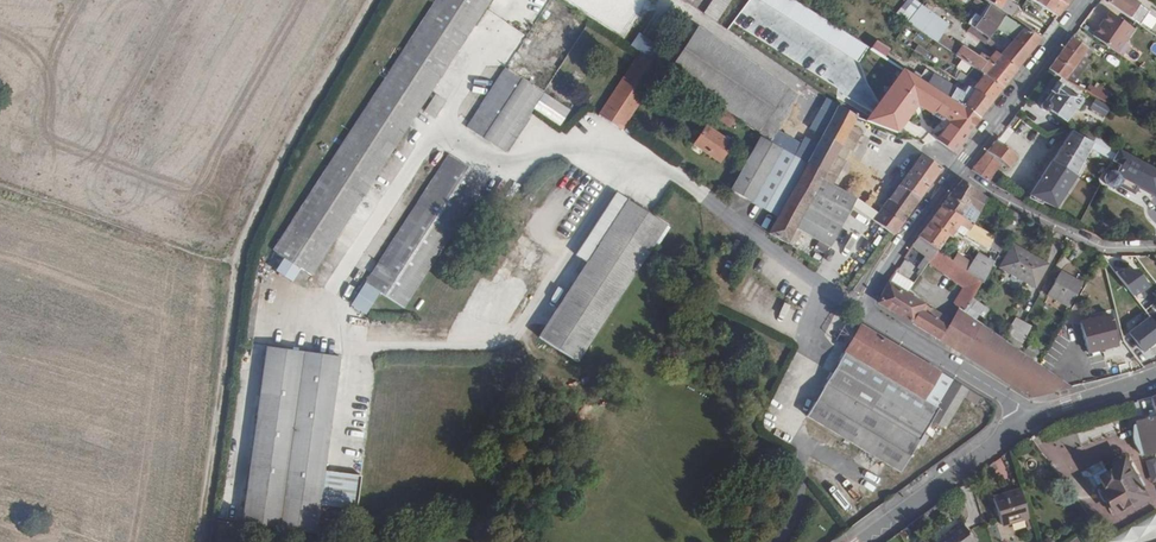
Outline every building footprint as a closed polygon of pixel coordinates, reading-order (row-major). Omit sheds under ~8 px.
[(271,250),(282,257),(298,267),(309,275),(461,48),(493,0),(439,0),(271,250)] [(586,23),(552,0),(550,0),(465,126),(501,151),(586,23)] [(704,13),(717,21),(731,0),(713,0),(704,13)] [(1012,15),(1019,5),(1011,0),(987,0),(1012,15)] [(1053,12),(1051,14),(1056,18),(1066,3),(1062,0),(1035,0),(1053,12)] [(1143,22),(1151,10),(1138,0),(1113,0),(1143,22)] [(921,10),(933,20),(940,13),(928,2),(921,10)] [(977,27),(991,6),(985,3),(972,23),(977,27)] [(1000,25),(1007,16),(991,6),(977,27),(991,37),(1000,25)] [(1112,6),(1105,16),(1108,19),(1115,8),(1112,6)] [(1105,16),(1096,29),(1104,34),(1120,46),(1136,23),(1115,8),(1108,19),(1105,16)] [(985,74),(1003,86),(1019,65),(1002,54),(993,63),(971,49),(931,22),(933,20),(921,10),(911,23),(985,74)] [(1002,54),(1019,65),(1041,36),(1007,16),(1000,25),(1017,36),(1002,54)] [(1096,29),(1085,20),(1082,23),(1101,37),(1104,34),(1096,29)] [(664,67),(667,70),(738,117),(785,148),(826,175),(823,181),(829,185),(832,181),(849,150),(855,153),(866,133),(854,126),(859,116),(840,105),(828,97),(812,127),(824,134),(820,142),(807,135),(803,143),(777,128),(797,91),(764,69),(695,22),(664,67)] [(1101,37),(1082,23),(1050,66),(1061,74),(1069,80),(1083,60),(1101,37)] [(972,34),(986,43),(991,37),(977,27),(972,34)] [(631,44),(650,58),(659,45),(640,32),(631,44)] [(886,57),(891,48),(877,39),(872,48),(886,57)] [(937,138),(955,150),(980,116),(928,84),(921,80),(910,73),(871,49),(840,105),(859,116),(879,77),(949,121),(937,138)] [(664,67),(645,55),(604,115),(626,131),(667,70),(664,67)] [(1100,74),(1083,60),(1069,80),(1089,90),(1099,76),(1100,74)] [(910,73),(921,80),(925,74),(915,67),(910,73)] [(921,80),(928,84),(932,78),(925,74),(921,80)] [(967,86),(991,102),(1003,86),(985,74),(979,82),(968,75),(963,83),(967,86)] [(1069,80),(1061,74),(1047,93),(1049,95),(1047,98),(1042,98),(1041,100),(1040,103),(1041,105),(1043,107),(1044,107),(1047,106),(1071,121),(1089,90),(1069,80)] [(928,84),(980,116),(991,102),(967,86),(962,94),(933,76),(932,78),(928,84)] [(1112,84),(1099,76),(1089,90),(1108,101),(1117,88),(1112,84)] [(452,97),(442,90),(431,107),(440,114),(452,97)] [(1090,110),(1107,115),(1111,104),(1094,99),(1090,110)] [(731,128),(737,117),(723,108),(717,119),(731,128)] [(706,126),(695,142),(720,159),(731,142),(706,126)] [(1094,142),(1073,131),(1053,162),(1075,174),(1091,148),(1115,160),(1120,150),(1097,138),(1094,142)] [(833,246),(860,199),(832,181),(829,185),(823,181),(826,175),(785,148),(763,136),(733,191),(779,217),(770,233),(790,245),(803,220),(810,224),(828,236),(825,241),(833,246)] [(1010,150),(995,139),(986,151),(1001,162),(1010,150)] [(371,278),(384,286),(407,302),(492,175),(455,150),(371,278)] [(1009,167),(1018,156),(1010,150),(1001,162),(1009,167)] [(1001,162),(986,151),(980,158),(996,170),(1001,162)] [(877,218),(896,231),(943,168),(923,153),(877,218)] [(996,170),(980,158),(974,167),(975,169),(989,179),(996,170)] [(975,223),(988,198),(963,180),(948,196),(943,204),(975,223)] [(651,240),(663,222),(616,189),(575,249),(587,258),(536,331),(572,356),(651,240)] [(1009,243),(1025,216),(998,203),(993,212),(1009,221),(999,237),(1009,243)] [(1003,252),(1009,243),(999,237),(975,223),(943,204),(921,235),(938,248),(949,233),(952,235),(960,224),(969,230),(968,232),(1003,252)] [(796,249),(810,224),(803,220),(790,245),(796,249)] [(668,225),(663,222),(651,240),(655,243),(668,225)] [(930,259),(938,248),(921,235),(913,247),(930,259)] [(817,242),(815,249),(826,253),(828,245),(817,242)] [(1049,265),(1017,246),(1003,266),(1036,286),(1049,265)] [(950,257),(938,248),(930,259),(943,269),(950,257)] [(984,281),(996,262),(980,251),(968,269),(984,281)] [(298,267),(282,257),(277,267),(292,278),(298,267)] [(1121,268),(1140,306),(1155,298),(1155,293),(1138,259),(1121,268)] [(968,269),(966,268),(957,280),(966,287),(957,300),(967,307),(984,281),(968,269)] [(1084,285),(1062,272),(1050,293),(1071,305),(1084,285)] [(370,308),(384,286),(371,278),(356,299),(370,308)] [(254,279),(252,285),(268,289),(269,282),(254,279)] [(907,292),(890,281),(879,300),(892,308),(899,297),(904,301),(904,299),(907,292)] [(899,297),(892,308),(942,339),(950,327),(940,321),(921,309),(925,304),(907,292),(904,299),(904,301),(899,297)] [(978,300),(974,307),(987,315),(992,308),(978,300)] [(944,316),(925,304),(921,309),(940,321),(944,316)] [(942,339),(964,353),(983,323),(961,309),(950,327),(942,339)] [(1113,313),(1081,321),(1088,351),(1119,343),(1113,313)] [(1016,334),(1025,318),(1018,314),(1009,329),(1016,334)] [(1146,352),(1155,343),(1155,321),(1150,314),(1129,331),(1146,352)] [(1033,323),(1025,318),(1016,334),(1024,338),(1033,323)] [(1074,384),(983,323),(964,353),(1030,394),(1074,384)] [(296,326),(294,341),(309,343),(311,328),(296,326)] [(812,413),(905,468),(941,406),(957,378),(872,330),(868,331),(861,327),(812,413)] [(1042,344),(1034,338),(1029,346),(1037,351),(1042,344)] [(266,351),(243,526),(313,535),(317,506),(354,511),(358,477),(321,473),(336,360),(266,351)] [(955,414),(966,394),(971,385),(957,378),(941,406),(955,414)] [(981,403),(986,394),(971,385),(966,394),(981,403)] [(1153,395),(1146,397),(1151,416),(1155,414),(1155,404),(1153,395)] [(1151,416),(1140,420),(1151,456),(1155,454),(1155,414),(1151,416)] [(1147,459),(1150,483),(1155,482),(1155,458),(1147,459)] [(1107,467),(1097,472),(1101,480),(1099,482),(1104,490),(1107,490),(1110,497),(1108,499),(1114,512),(1136,501),(1138,504),(1149,498),(1136,472),(1133,473),(1125,459),(1108,467),(1107,467)] [(1034,518),(1025,491),(998,501),(1006,527),(1034,518)] [(1094,538),(1095,541),(1155,541),(1155,523),(1094,538)] [(944,541),(979,541),(968,525),(944,541)] [(910,527),(901,534),(906,541),(910,541),(917,537),(910,527)]
